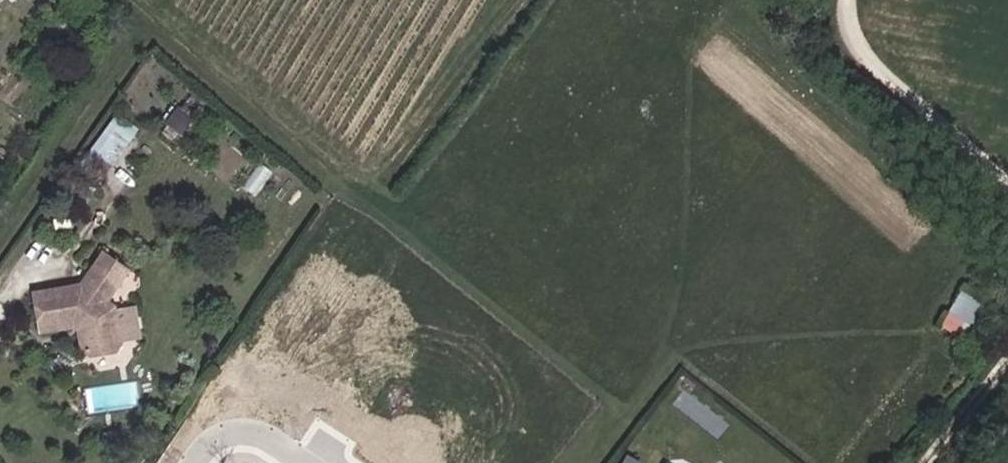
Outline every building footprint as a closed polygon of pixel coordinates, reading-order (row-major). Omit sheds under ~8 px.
[(119,166),(139,130),(113,115),(93,151),(119,166)] [(138,270),(114,249),(89,284),(43,294),(51,330),(82,323),(84,320),(92,325),(89,330),(93,349),(100,354),(124,349),(129,338),(147,335),(140,305),(121,305),(117,295),(138,270)] [(964,289),(947,320),(966,331),(984,301),(964,289)]
